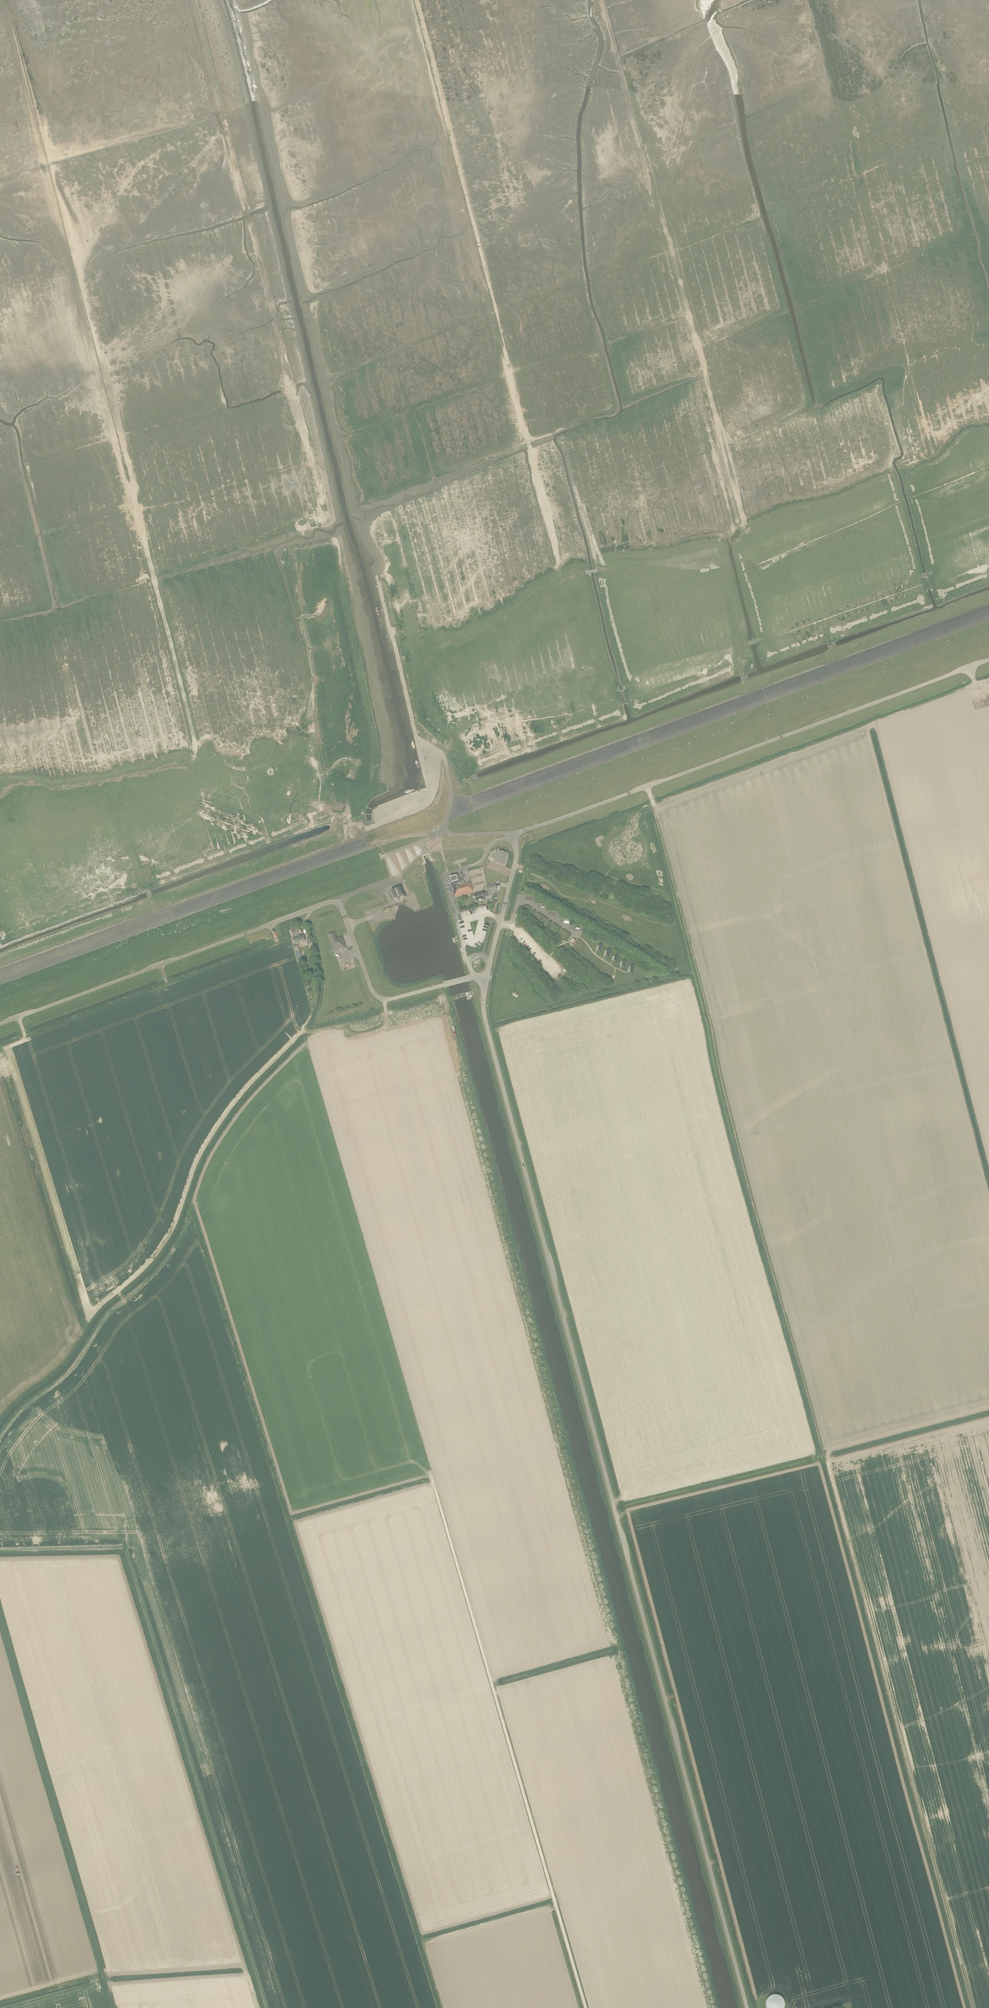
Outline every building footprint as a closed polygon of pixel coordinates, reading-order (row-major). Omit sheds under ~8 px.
[(496,862),(503,865),(507,854),(499,851),(496,862)] [(481,882),(486,881),(482,868),(469,871),(473,888),(482,885),(481,882)] [(450,878),(452,885),(450,885),(451,890),(453,889),(456,897),(473,893),(470,882),(465,883),(462,873),(460,874),(460,875),(450,878)] [(486,886),(488,892),(497,890),(496,884),(486,886)] [(406,896),(403,887),(397,890),(395,889),(395,891),(389,893),(392,902),(406,896)] [(487,895),(487,892),(473,895),(475,902),(485,900),(484,896),(487,895)] [(299,928),(290,931),(292,937),(293,936),(294,938),(299,936),(299,935),(301,934),(299,928)] [(342,937),(337,939),(334,932),(329,934),(335,952),(339,951),(338,949),(342,948),(342,950),(346,948),(342,937)] [(294,938),(293,938),(295,944),(306,941),(304,935),(299,936),(294,938)] [(785,2004),(785,2003),(785,2002),(784,2002),(784,2001),(784,2000),(783,1999),(783,1998),(782,1998),(782,1997),(781,1996),(780,1996),(779,1995),(778,1995),(777,1995),(776,1995),(775,1995),(774,1995),(773,1995),(772,1995),(771,1996),(770,1996),(770,1997),(769,1997),(768,1998),(768,1999),(767,1999),(767,2000),(766,2001),(766,2002),(766,2003),(766,2004),(766,2005),(766,2006),(766,2007),(767,2007),(784,2007),(785,2006),(785,2005),(785,2004)]
